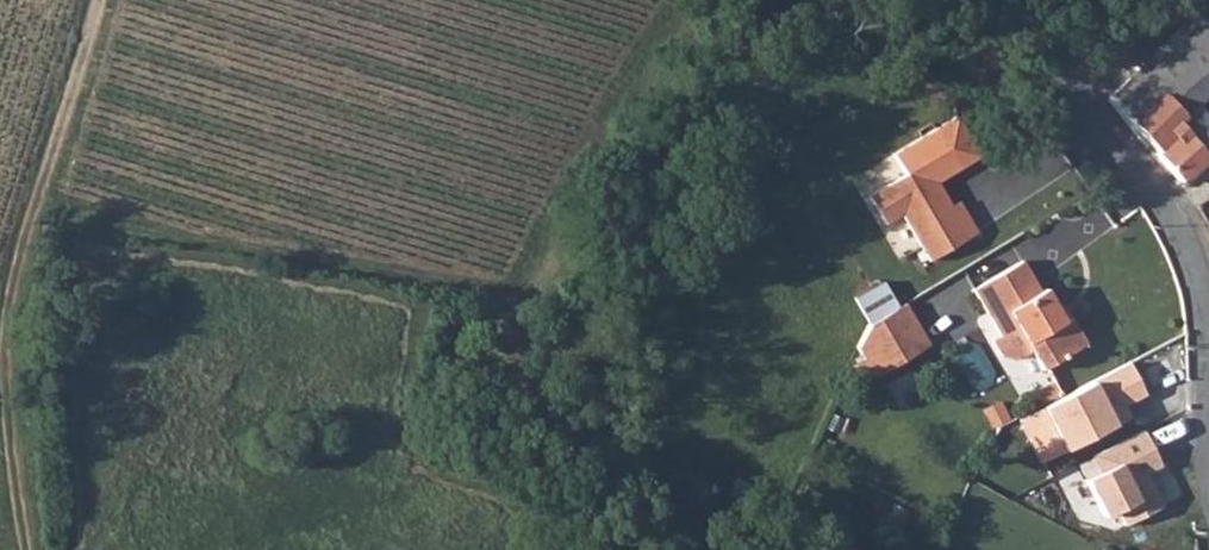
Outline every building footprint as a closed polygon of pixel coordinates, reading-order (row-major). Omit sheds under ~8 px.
[(1196,109),(1208,98),(1208,29),(1194,12),(1162,44),(1183,71),(1167,87),(1162,84),(1155,91),(1185,120),(1196,109)] [(1181,183),(1208,158),(1185,131),(1179,124),(1185,120),(1155,91),(1162,84),(1167,87),(1183,71),(1162,44),(1108,96),(1156,151),(1154,154),(1181,183)] [(1185,131),(1208,158),(1208,123),(1203,116),(1185,131)] [(894,214),(921,261),(969,234),(951,203),(944,207),(935,193),(930,195),(924,186),(953,170),(929,129),(886,154),(898,174),(861,196),(877,224),(894,214)] [(1009,330),(1035,373),(1080,347),(1064,320),(1059,323),(1052,311),(1039,290),(1035,293),(1016,263),(966,291),(994,338),(1009,330)] [(879,280),(850,293),(859,313),(888,300),(879,280)] [(909,327),(895,304),(859,324),(873,348),(909,327)] [(1057,308),(1052,311),(1059,323),(1064,320),(1057,308)] [(920,345),(909,327),(873,348),(859,324),(850,344),(868,375),(920,345)] [(1039,403),(1061,449),(1129,416),(1121,405),(1143,393),(1128,361),(1039,403)] [(1122,527),(1162,507),(1145,473),(1159,465),(1142,430),(1090,454),(1097,468),(1083,477),(1101,519),(1115,511),(1122,527)]
